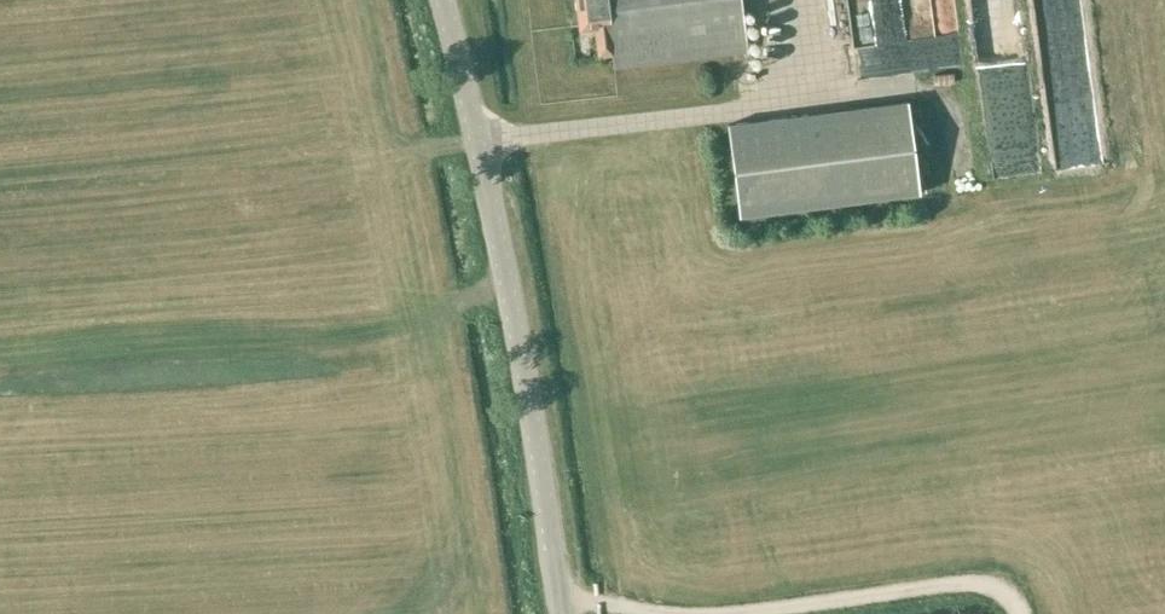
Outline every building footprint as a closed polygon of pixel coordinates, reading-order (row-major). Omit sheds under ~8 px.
[(579,30),(594,28),(597,55),(611,53),(613,68),(745,50),(739,0),(575,0),(579,30)] [(872,40),(868,0),(845,0),(851,50),(893,46),(895,63),(936,58),(932,27),(903,30),(904,37),(872,40)] [(996,133),(1027,128),(1015,49),(984,54),(996,133)] [(739,216),(919,193),(908,102),(727,125),(739,216)]
